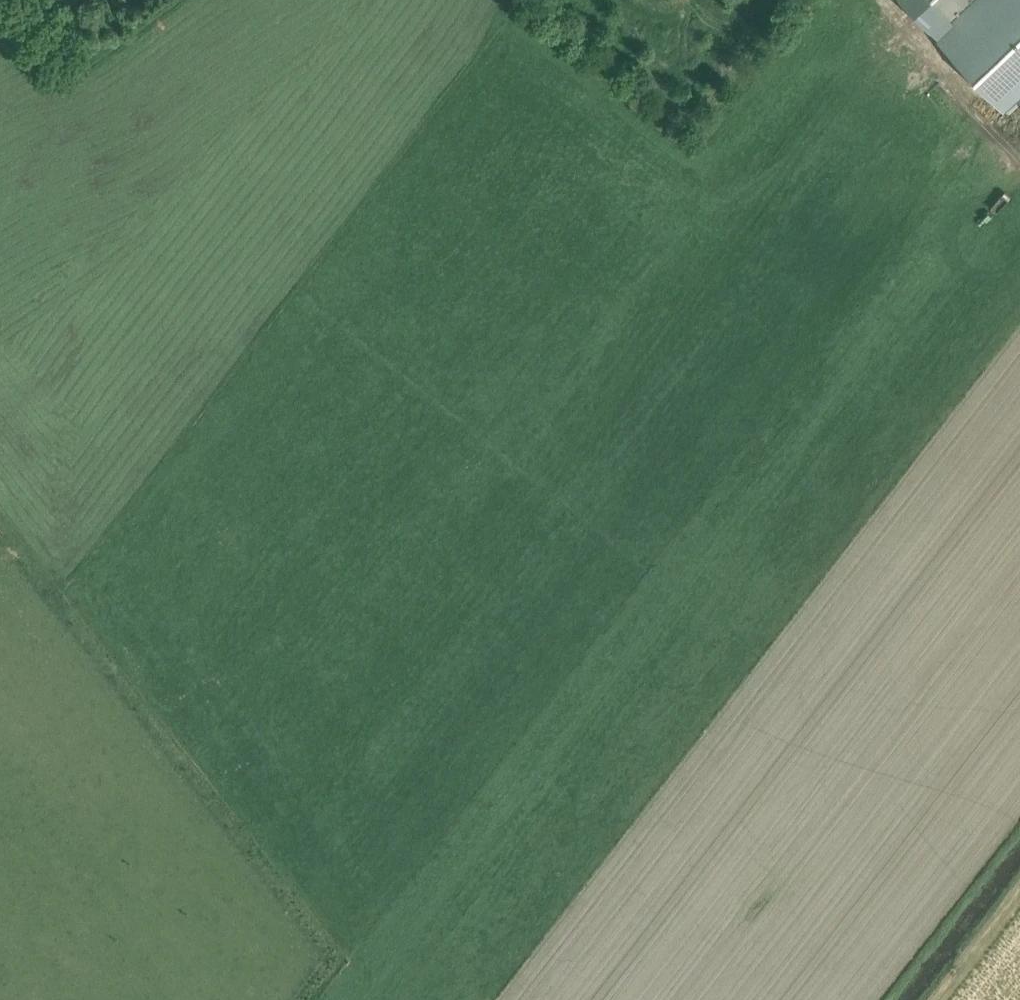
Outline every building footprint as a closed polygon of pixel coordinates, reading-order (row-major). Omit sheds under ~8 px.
[(935,34),(972,0),(903,0),(935,34)] [(935,34),(1003,105),(1009,112),(1019,101),(1019,99),(1015,94),(1019,89),(1019,0),(972,0),(935,34)]
